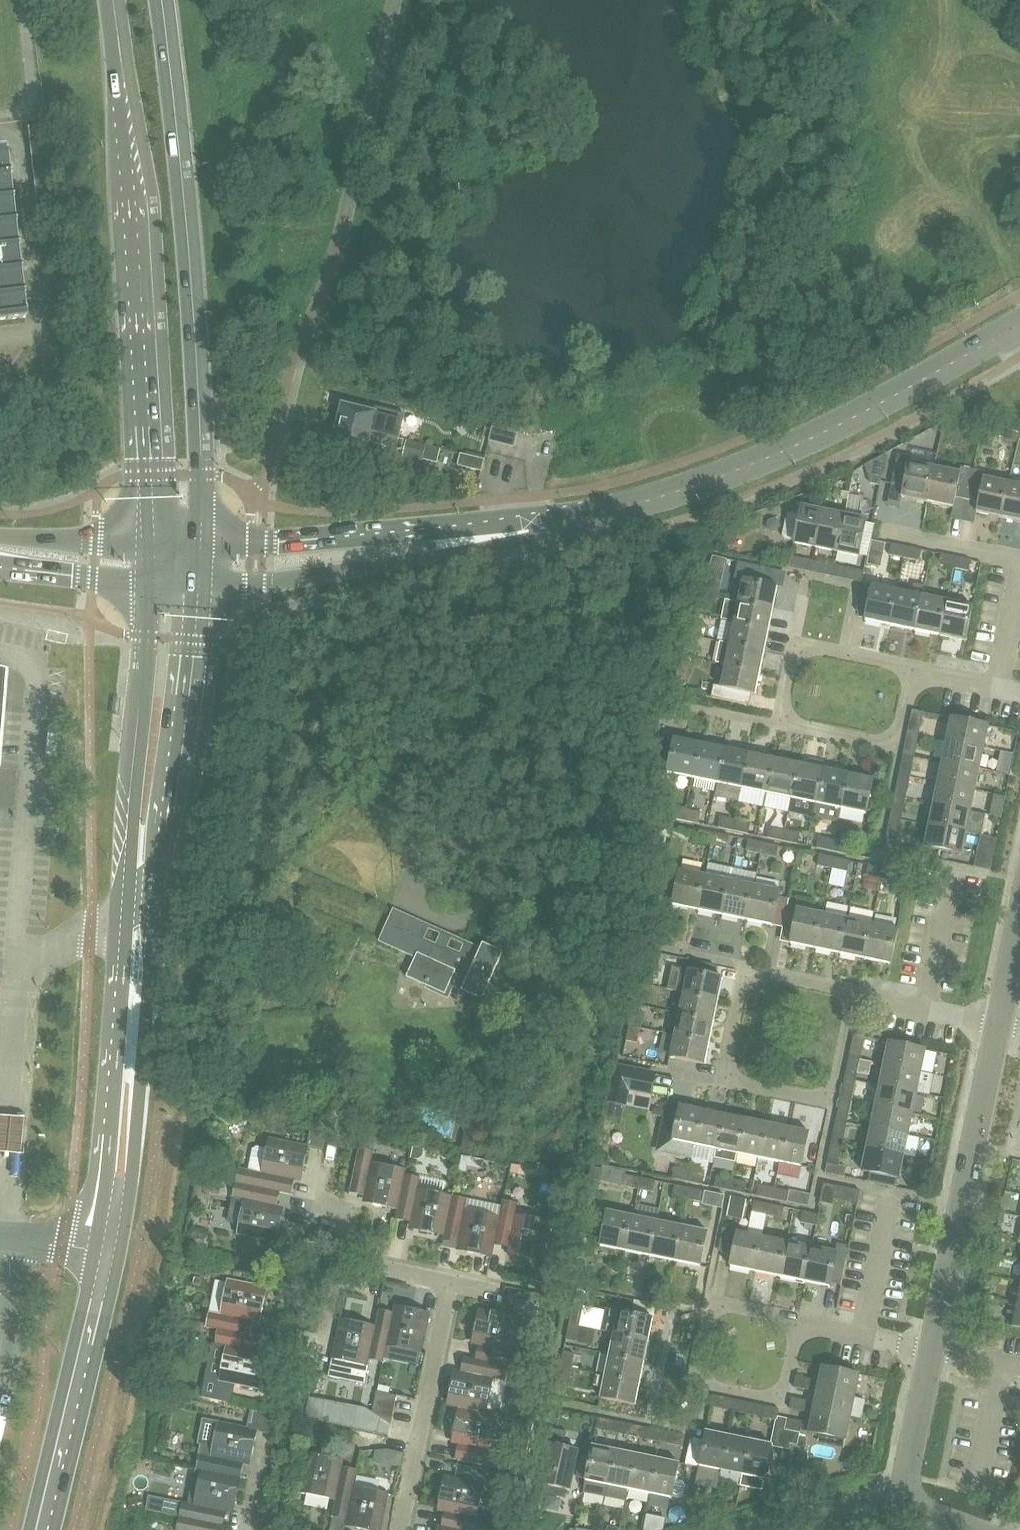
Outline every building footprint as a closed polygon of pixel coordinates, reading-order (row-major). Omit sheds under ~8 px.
[(29,136),(43,134),(42,126),(28,127),(29,136)] [(5,318),(6,320),(25,317),(22,295),(24,295),(23,288),(21,289),(19,272),(21,271),(20,264),(18,264),(16,248),(19,248),(18,240),(16,241),(13,222),(16,222),(15,216),(13,217),(11,200),(13,199),(12,193),(10,193),(8,176),(10,175),(9,168),(8,168),(5,147),(0,148),(0,319),(5,318)] [(344,406),(339,425),(399,439),(402,429),(374,423),(376,413),(344,406)] [(399,439),(339,425),(334,445),(367,452),(369,442),(402,450),(405,440),(399,439)] [(514,446),(517,436),(518,433),(492,427),(489,440),(514,446)] [(1005,439),(1018,442),(1019,434),(1019,433),(1008,429),(1005,439)] [(439,448),(427,445),(407,441),(403,457),(423,462),(424,460),(437,463),(440,450),(439,450),(439,448)] [(902,495),(927,500),(935,466),(909,461),(910,455),(898,453),(892,483),(904,486),(902,495)] [(484,459),(460,454),(458,466),(481,471),(484,459)] [(880,486),(885,456),(865,467),(871,484),(880,486)] [(956,497),(967,499),(973,469),(962,467),(961,471),(935,466),(927,500),(954,506),(956,497)] [(986,471),(973,469),(967,499),(979,502),(977,511),(1002,516),(1010,482),(985,477),(986,471)] [(1002,516),(1019,520),(1019,484),(1010,482),(1002,516)] [(816,547),(824,511),(802,506),(794,543),(816,547)] [(845,515),(824,511),(816,547),(837,551),(845,515)] [(868,520),(845,515),(837,551),(860,556),(868,520)] [(905,558),(907,547),(892,544),(890,555),(905,558)] [(922,550),(907,547),(905,558),(920,561),(922,550)] [(956,557),(941,554),(939,565),(954,568),(956,557)] [(789,567),(804,570),(806,559),(791,556),(789,567)] [(971,560),(956,557),(954,568),(969,571),(971,560)] [(814,561),(811,572),(826,575),(829,564),(814,561)] [(848,579),(850,568),(835,565),(833,576),(848,579)] [(707,578),(702,593),(713,596),(718,582),(707,578)] [(739,601),(774,609),(778,587),(743,579),(739,601)] [(912,593),(898,590),(891,625),(916,630),(923,595),(925,585),(914,583),(912,593)] [(872,585),(867,613),(865,620),(891,625),(898,590),(872,585)] [(713,596),(702,593),(698,607),(709,611),(713,596)] [(923,595),(916,630),(940,636),(948,600),(923,595)] [(973,606),(948,600),(940,636),(966,641),(973,606)] [(739,601),(734,623),(769,630),(774,609),(739,601)] [(690,634),(700,638),(705,623),(694,620),(690,634)] [(765,651),(769,630),(734,623),(730,644),(765,651)] [(700,638),(690,634),(685,649),(696,652),(700,638)] [(716,663),(725,665),(761,672),(765,651),(730,644),(720,642),(716,663)] [(692,665),(681,662),(676,677),(687,680),(692,665)] [(756,694),(761,672),(725,665),(721,687),(756,694)] [(921,727),(924,712),(913,710),(910,725),(921,727)] [(988,725),(952,718),(948,740),(984,748),(988,725)] [(905,747),(916,749),(919,734),(909,732),(905,747)] [(693,778),(700,743),(675,738),(667,773),(693,778)] [(994,750),(984,748),(948,740),(943,761),(979,769),(990,771),(994,750)] [(725,748),(700,743),(693,778),(718,783),(725,748)] [(718,783),(742,788),(750,753),(725,748),(718,783)] [(750,753),(742,788),(767,793),(774,758),(750,753)] [(901,768),(912,770),(915,755),(904,753),(901,768)] [(767,793),(792,798),(799,763),(774,758),(767,793)] [(975,790),(979,769),(943,761),(939,782),(975,790)] [(824,768),(799,763),(792,798),(817,804),(824,768)] [(817,804),(841,809),(848,773),(824,768),(817,804)] [(874,779),(848,773),(841,809),(867,814),(874,779)] [(911,776),(900,774),(897,789),(908,791),(911,776)] [(971,811),(975,790),(939,782),(935,804),(971,811)] [(906,798),(895,795),(892,810),(903,813),(906,798)] [(971,811),(935,804),(930,825),(966,832),(971,811)] [(669,817),(684,820),(687,810),(672,806),(669,817)] [(702,813),(687,810),(684,820),(699,824),(702,813)] [(891,816),(888,832),(899,834),(902,819),(891,816)] [(719,828),(734,831),(736,820),(721,817),(719,828)] [(751,823),(736,820),(734,831),(749,834),(751,823)] [(962,854),(966,832),(930,825),(926,847),(962,854)] [(783,841),(785,830),(770,827),(768,838),(783,841)] [(712,844),(714,833),(700,830),(697,841),(712,844)] [(785,830),(783,841),(798,844),(800,833),(785,830)] [(730,836),(714,833),(712,844),(727,847),(730,836)] [(818,848),(833,851),(835,840),(820,837),(818,848)] [(762,854),(764,843),(749,840),(747,851),(762,854)] [(850,843),(835,840),(833,851),(847,854),(850,843)] [(764,843),(762,854),(777,857),(779,846),(764,843)] [(818,865),(833,868),(835,858),(820,855),(818,865)] [(850,861),(835,858),(833,868),(848,872),(850,861)] [(885,864),(884,868),(882,879),(893,881),(896,866),(885,864)] [(867,876),(882,879),(884,868),(869,865),(867,876)] [(673,905),(698,910),(706,875),(680,870),(673,905)] [(730,880),(706,875),(698,910),(723,915),(730,880)] [(755,885),(730,880),(723,915),(748,920),(755,885)] [(755,885),(748,920),(774,925),(781,890),(755,885)] [(790,943),(816,949),(823,913),(798,908),(790,943)] [(476,961),(425,938),(417,935),(421,925),(392,912),(379,941),(416,958),(407,977),(446,994),(452,981),(484,995),(504,951),(484,942),(476,961)] [(848,919),(823,913),(816,949),(841,954),(848,919)] [(841,954),(866,959),(873,924),(848,919),(841,954)] [(891,964),(899,929),(873,924),(866,959),(891,964)] [(642,968),(639,983),(650,985),(653,970),(642,968)] [(719,1000),(723,977),(688,970),(684,992),(719,1000)] [(647,1000),(650,985),(639,983),(636,998),(647,1000)] [(714,1021),(719,1000),(684,992),(679,1013),(714,1021)] [(633,1010),(630,1025),(641,1028),(644,1013),(633,1010)] [(710,1042),(714,1021),(679,1013),(675,1035),(710,1042)] [(637,1043),(641,1028),(630,1025),(627,1040),(637,1043)] [(854,1034),(851,1050),(862,1052),(865,1037),(854,1034)] [(705,1064),(710,1042),(675,1035),(670,1057),(705,1064)] [(891,1042),(886,1064),(921,1071),(926,1049),(891,1042)] [(861,1059),(850,1057),(847,1072),(858,1074),(861,1059)] [(917,1093),(921,1071),(886,1064),(882,1085),(917,1093)] [(652,1094),(656,1074),(617,1067),(610,1102),(625,1105),(628,1089),(652,1094)] [(856,1080),(845,1078),(842,1093),(853,1095),(856,1080)] [(882,1085),(877,1106),(913,1114),(917,1093),(882,1085)] [(841,1099),(838,1114),(849,1116),(852,1101),(841,1099)] [(703,1109),(680,1105),(677,1122),(665,1120),(659,1149),(693,1156),(695,1145),(703,1109)] [(877,1106),(873,1128),(908,1135),(913,1114),(877,1106)] [(0,1109),(0,1146),(23,1148),(26,1111),(0,1109)] [(724,1114),(703,1109),(695,1145),(717,1149),(724,1114)] [(745,1118),(724,1114),(717,1149),(715,1159),(736,1163),(738,1153),(745,1118)] [(745,1118),(738,1153),(759,1158),(766,1123),(745,1118)] [(834,1135),(844,1137),(848,1122),(837,1120),(834,1135)] [(787,1127),(766,1123),(759,1158),(780,1162),(787,1127)] [(329,1128),(312,1124),(308,1147),(324,1150),(329,1128)] [(810,1131),(787,1127),(780,1162),(802,1167),(810,1131)] [(873,1128),(869,1149),(904,1156),(908,1135),(873,1128)] [(240,1169),(237,1183),(249,1186),(281,1192),(292,1195),(295,1181),(302,1183),(304,1172),(309,1147),(271,1139),(268,1149),(257,1147),(253,1149),(248,1171),(240,1169)] [(843,1143),(832,1141),(829,1156),(840,1159),(843,1143)] [(413,1146),(411,1157),(418,1159),(423,1156),(424,1149),(413,1146)] [(374,1204),(399,1209),(406,1175),(407,1171),(371,1163),(374,1152),(360,1149),(351,1192),(364,1195),(363,1202),(374,1204)] [(899,1178),(904,1156),(869,1149),(864,1171),(899,1178)] [(468,1175),(471,1158),(461,1156),(457,1173),(468,1175)] [(513,1164),(511,1173),(523,1175),(525,1166),(513,1164)] [(828,1164),(826,1173),(845,1177),(846,1168),(839,1167),(828,1164)] [(673,1178),(688,1181),(690,1170),(675,1167),(673,1178)] [(705,1173),(690,1170),(688,1181),(703,1184),(705,1173)] [(639,1188),(641,1177),(626,1174),(624,1185),(639,1188)] [(397,1219),(410,1221),(409,1229),(420,1231),(444,1236),(452,1197),(417,1190),(419,1178),(406,1175),(399,1209),(397,1219)] [(730,1190),(732,1179),(717,1176),(715,1187),(730,1190)] [(656,1180),(641,1177),(639,1188),(654,1191),(656,1180)] [(747,1182),(732,1179),(730,1190),(745,1193),(747,1182)] [(237,1183),(235,1197),(246,1199),(239,1234),(277,1242),(282,1219),(285,1207),(278,1206),(281,1192),(249,1186),(237,1183)] [(673,1195),(688,1198),(691,1188),(676,1184),(673,1195)] [(758,1195),(773,1199),(775,1188),(760,1185),(758,1195)] [(706,1191),(691,1188),(688,1198),(703,1202),(706,1191)] [(790,1191),(775,1188),(773,1199),(788,1202),(790,1191)] [(861,1191),(849,1188),(847,1196),(859,1199),(861,1191)] [(452,1197),(444,1236),(444,1240),(458,1243),(456,1250),(467,1252),(492,1257),(495,1244),(500,1219),(464,1211),(467,1200),(452,1197)] [(504,1201),(500,1219),(495,1244),(509,1247),(507,1254),(518,1256),(543,1261),(551,1222),(516,1215),(518,1204),(504,1201)] [(753,1212),(768,1215),(770,1204),(755,1201),(753,1212)] [(785,1207),(770,1204),(768,1215),(783,1218),(785,1207)] [(626,1251),(633,1216),(607,1211),(600,1246),(626,1251)] [(802,1222),(817,1225),(819,1214),(804,1211),(802,1222)] [(658,1221),(633,1216),(626,1251),(651,1256),(658,1221)] [(683,1226),(658,1221),(651,1256),(675,1261),(683,1226)] [(683,1226),(675,1261),(701,1267),(709,1231),(683,1226)] [(737,1231),(733,1255),(730,1266),(756,1272),(763,1236),(737,1231)] [(788,1241),(763,1236),(756,1272),(781,1277),(788,1241)] [(805,1282),(813,1247),(788,1241),(781,1277),(805,1282)] [(838,1252),(813,1247),(805,1282),(831,1287),(832,1283),(841,1285),(847,1258),(838,1256),(838,1252)] [(240,1261),(238,1272),(251,1275),(253,1263),(240,1261)] [(210,1313),(209,1319),(194,1316),(193,1324),(207,1327),(219,1330),(251,1336),(254,1323),(261,1324),(263,1312),(268,1288),(228,1280),(221,1315),(210,1313)] [(390,1337),(388,1345),(423,1352),(431,1314),(406,1309),(395,1307),(393,1313),(380,1311),(377,1327),(375,1334),(390,1337)] [(573,1309),(570,1324),(581,1326),(584,1311),(573,1309)] [(472,1345),(479,1346),(477,1360),(508,1366),(520,1369),(523,1355),(511,1352),(518,1318),(480,1310),(472,1345)] [(649,1340),(653,1318),(618,1311),(614,1333),(649,1340)] [(334,1358),(358,1363),(368,1366),(370,1359),(385,1362),(388,1345),(390,1337),(375,1334),(377,1327),(342,1320),(334,1358)] [(578,1341),(581,1326),(570,1324),(567,1339),(578,1341)] [(259,1389),(264,1364),(267,1353),(260,1352),(263,1338),(251,1336),(219,1330),(217,1343),(228,1345),(221,1381),(259,1389)] [(645,1362),(649,1340),(614,1333),(609,1354),(645,1362)] [(564,1351),(561,1366),(572,1369),(575,1354),(564,1351)] [(645,1362),(609,1354),(605,1375),(640,1383),(645,1362)] [(505,1380),(508,1366),(477,1360),(465,1358),(462,1371),(455,1369),(448,1406),(460,1408),(459,1409),(486,1414),(493,1378),(505,1380)] [(569,1384),(572,1369),(561,1366),(558,1381),(569,1384)] [(823,1367),(819,1389),(855,1396),(859,1374),(823,1367)] [(636,1405),(640,1383),(605,1375),(601,1398),(636,1405)] [(796,1376),(794,1387),(809,1390),(811,1379),(796,1376)] [(850,1417),(855,1396),(819,1389),(814,1410),(850,1417)] [(377,1391),(373,1414),(391,1424),(396,1396),(377,1391)] [(721,1397),(719,1408),(734,1411),(736,1400),(721,1397)] [(792,1397),(790,1408),(805,1411),(807,1400),(792,1397)] [(306,1420),(312,1421),(331,1424),(334,1403),(316,1400),(311,1399),(306,1420)] [(755,1415),(757,1404),(742,1401),(740,1412),(755,1415)] [(764,1406),(762,1417),(777,1420),(779,1409),(764,1406)] [(452,1444),(458,1445),(456,1460),(499,1469),(502,1454),(491,1452),(498,1416),(486,1414),(459,1409),(454,1433),(452,1444)] [(251,1410),(247,1428),(258,1430),(268,1433),(270,1433),(274,1415),(271,1414),(251,1410)] [(850,1417),(814,1410),(810,1432),(846,1440),(850,1417)] [(785,1429),(801,1432),(803,1422),(788,1418),(785,1429)] [(621,1422),(606,1419),(603,1430),(618,1433),(621,1422)] [(514,1433),(517,1434),(529,1436),(532,1423),(516,1420),(514,1433)] [(198,1470),(202,1471),(241,1479),(244,1465),(251,1466),(253,1455),(258,1430),(247,1428),(219,1423),(212,1458),(201,1456),(198,1470)] [(627,1424),(625,1434),(640,1438),(642,1427),(627,1424)] [(579,1450),(564,1447),(567,1432),(540,1426),(534,1455),(547,1458),(542,1482),(542,1485),(544,1485),(542,1493),(566,1498),(567,1490),(570,1491),(579,1450)] [(661,1442),(663,1431),(648,1428),(646,1439),(661,1442)] [(699,1466),(722,1471),(729,1435),(706,1431),(705,1440),(699,1466)] [(685,1436),(670,1432),(668,1443),(683,1446),(685,1436)] [(750,1440),(729,1435),(722,1471),(743,1475),(750,1440)] [(772,1444),(750,1440),(743,1475),(740,1486),(763,1490),(765,1479),(766,1475),(769,1473),(770,1468),(768,1465),(772,1447),(772,1444)] [(606,1497),(608,1485),(615,1450),(593,1445),(591,1455),(586,1480),(583,1492),(606,1497)] [(389,1450),(385,1465),(401,1469),(405,1454),(389,1450)] [(636,1454),(615,1450),(608,1485),(606,1497),(627,1501),(629,1489),(636,1454)] [(302,1492),(336,1500),(338,1492),(353,1494),(355,1487),(358,1471),(343,1468),(344,1461),(309,1454),(302,1492)] [(582,1454),(577,1478),(586,1480),(591,1455),(582,1454)] [(657,1458),(636,1454),(629,1489),(650,1493),(657,1458)] [(657,1458),(650,1493),(673,1498),(680,1499),(683,1496),(686,1485),(683,1482),(676,1480),(680,1463),(657,1458)] [(236,1504),(241,1479),(202,1471),(198,1470),(193,1469),(186,1504),(183,1504),(180,1517),(224,1527),(227,1513),(234,1514),(236,1504)] [(459,1529),(486,1529),(488,1522),(477,1520),(484,1484),(446,1476),(441,1501),(438,1511),(445,1513),(442,1527),(459,1529)] [(355,1487),(353,1494),(338,1492),(336,1500),(333,1516),(358,1521),(357,1528),(366,1529),(382,1529),(389,1494),(355,1487)] [(138,1495),(128,1497),(130,1511),(141,1509),(138,1495)] [(725,1503),(727,1510),(735,1508),(733,1501),(725,1503)] [(180,1517),(178,1529),(223,1529),(224,1527),(180,1517)]
